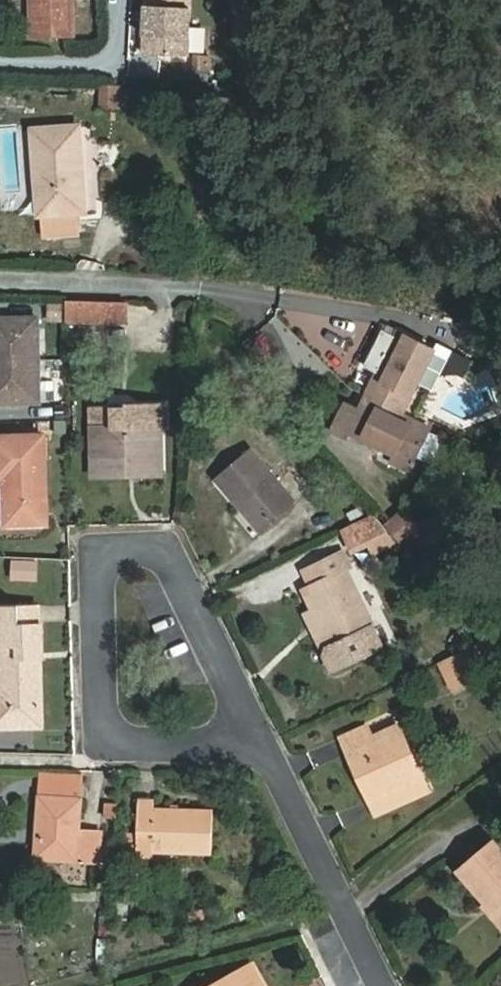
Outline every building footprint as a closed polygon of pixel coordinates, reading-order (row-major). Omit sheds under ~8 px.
[(35,35),(78,34),(78,0),(34,0),(35,35)] [(149,47),(193,48),(194,0),(150,0),(149,47)] [(211,69),(214,55),(196,52),(194,66),(211,69)] [(101,107),(131,108),(132,87),(101,85),(101,107)] [(31,129),(39,219),(91,215),(83,125),(31,129)] [(73,316),(97,318),(98,299),(72,298),(73,316)] [(98,299),(97,318),(126,320),(125,301),(98,299)] [(40,355),(39,313),(0,314),(0,356),(40,355)] [(400,334),(396,342),(383,335),(363,373),(377,380),(368,397),(403,416),(420,382),(436,352),(400,334)] [(420,382),(434,389),(449,359),(436,352),(420,382)] [(0,356),(0,398),(41,398),(40,355),(0,356)] [(126,457),(161,458),(161,423),(168,422),(168,398),(125,397),(126,402),(98,400),(98,421),(90,421),(90,475),(126,477),(126,457)] [(403,416),(368,397),(360,411),(349,433),(412,466),(430,430),(403,416)] [(90,400),(90,421),(98,421),(98,400),(90,400)] [(360,411),(347,404),(334,431),(347,437),(349,433),(360,411)] [(0,433),(0,476),(2,476),(5,524),(47,523),(43,432),(0,433)] [(299,500),(252,445),(216,476),(263,531),(299,500)] [(126,457),(126,477),(161,479),(161,458),(126,457)] [(371,509),(345,522),(360,553),(375,545),(394,537),(390,531),(371,509)] [(430,536),(422,524),(410,512),(390,531),(394,537),(401,545),(410,555),(430,536)] [(429,518),(422,524),(430,536),(410,555),(415,561),(443,534),(429,518)] [(394,537),(375,545),(380,555),(401,545),(394,537)] [(340,548),(302,565),(309,582),(302,585),(312,606),(327,640),(323,642),(320,649),(328,665),(377,643),(370,627),(343,567),(347,565),(340,548)] [(39,602),(0,603),(0,632),(2,632),(2,686),(0,686),(0,727),(39,726),(39,646),(44,645),(43,624),(38,622),(39,602)] [(312,606),(305,609),(316,634),(320,644),(323,642),(327,640),(312,606)] [(476,645),(458,655),(464,667),(487,657),(476,645)] [(464,667),(458,655),(436,666),(449,690),(467,682),(461,669),(464,667)] [(381,739),(408,726),(404,718),(378,731),(381,739)] [(342,734),(360,774),(369,770),(386,810),(430,789),(423,774),(427,770),(408,726),(381,739),(378,731),(373,719),(342,734)] [(378,814),(386,810),(369,770),(360,774),(378,814)] [(42,831),(40,859),(96,861),(97,835),(80,833),(83,796),(36,793),(34,830),(42,831)] [(156,798),(140,797),(138,853),(153,855),(153,848),(215,853),(219,809),(156,804),(156,798)] [(32,858),(40,859),(42,831),(34,830),(32,858)] [(497,837),(458,870),(500,921),(500,842),(497,837)] [(205,985),(268,985),(250,959),(205,985)]
